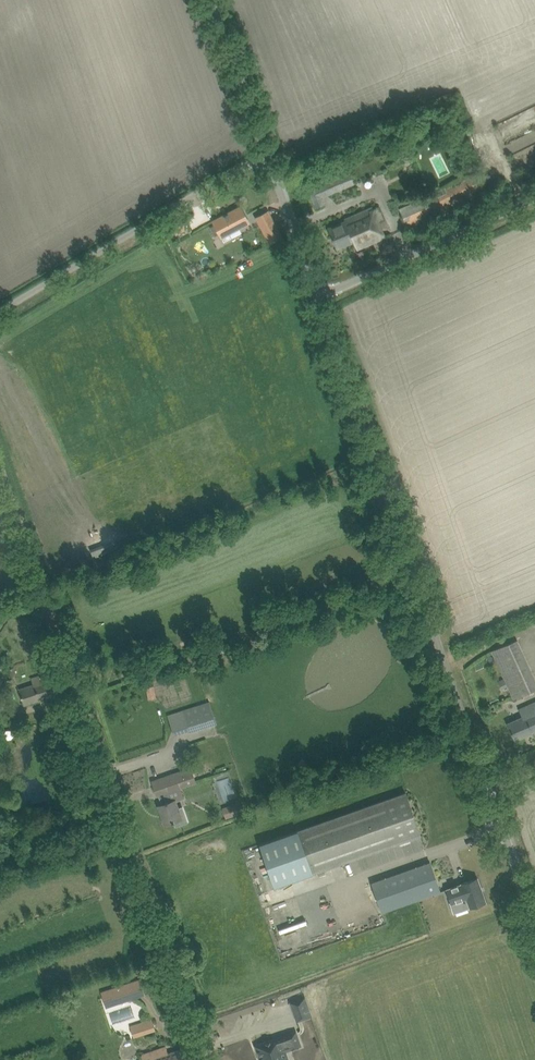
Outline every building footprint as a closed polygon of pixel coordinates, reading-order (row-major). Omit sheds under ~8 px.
[(440,152),(429,157),(439,178),(451,172),(440,152)] [(307,190),(316,209),(326,205),(323,197),(354,184),(349,169),(322,180),(323,183),(307,190)] [(399,209),(408,227),(431,216),(432,218),(489,191),(479,171),(429,196),(399,209)] [(215,225),(211,227),(215,235),(219,233),(222,237),(230,233),(233,237),(242,233),(239,228),(249,223),(241,206),(213,221),(215,225)] [(354,241),(358,251),(386,239),(380,224),(386,221),(380,208),(374,210),(373,208),(339,223),(339,224),(328,228),(337,248),(354,241)] [(255,217),(269,244),(283,237),(268,210),(255,217)] [(180,223),(173,227),(177,234),(184,231),(180,223)] [(514,699),(534,689),(534,674),(519,639),(492,651),(505,678),(498,681),(502,688),(508,686),(514,699)] [(141,646),(129,651),(132,660),(145,656),(141,646)] [(15,666),(8,668),(11,676),(17,674),(15,666)] [(20,689),(25,704),(54,695),(65,691),(60,676),(50,679),(48,673),(31,679),(33,685),(20,689)] [(147,687),(149,698),(157,697),(155,686),(147,687)] [(183,710),(190,733),(217,724),(210,701),(183,710)] [(515,740),(534,731),(534,702),(519,709),(522,717),(507,723),(515,740)] [(163,777),(152,781),(157,795),(159,795),(163,804),(159,805),(161,812),(162,812),(166,824),(174,821),(175,826),(188,821),(183,805),(178,807),(175,799),(172,790),(181,787),(197,781),(192,766),(183,770),(163,777)] [(421,835),(406,792),(260,844),(275,886),(421,835)] [(240,801),(234,803),(238,814),(244,812),(240,801)] [(234,805),(223,807),(224,818),(235,816),(234,805)] [(416,852),(424,849),(420,836),(412,839),(416,852)] [(372,882),(382,911),(440,891),(430,862),(372,882)] [(450,887),(446,889),(451,903),(454,912),(470,907),(475,905),(486,901),(477,878),(467,881),(462,883),(451,887),(450,887)] [(164,975),(153,978),(156,988),(167,984),(164,975)] [(150,978),(112,990),(116,1002),(154,989),(150,978)] [(290,1002),(297,1022),(313,1016),(306,996),(290,1002)] [(131,1027),(134,1037),(155,1030),(152,1019),(131,1027)] [(298,1031),(289,1034),(293,1044),(294,1048),(303,1045),(298,1031)] [(257,1046),(261,1059),(291,1059),(287,1050),(294,1048),(293,1044),(289,1034),(257,1046)] [(182,1049),(168,1053),(166,1046),(149,1051),(152,1059),(149,1059),(185,1059),(182,1049)]
